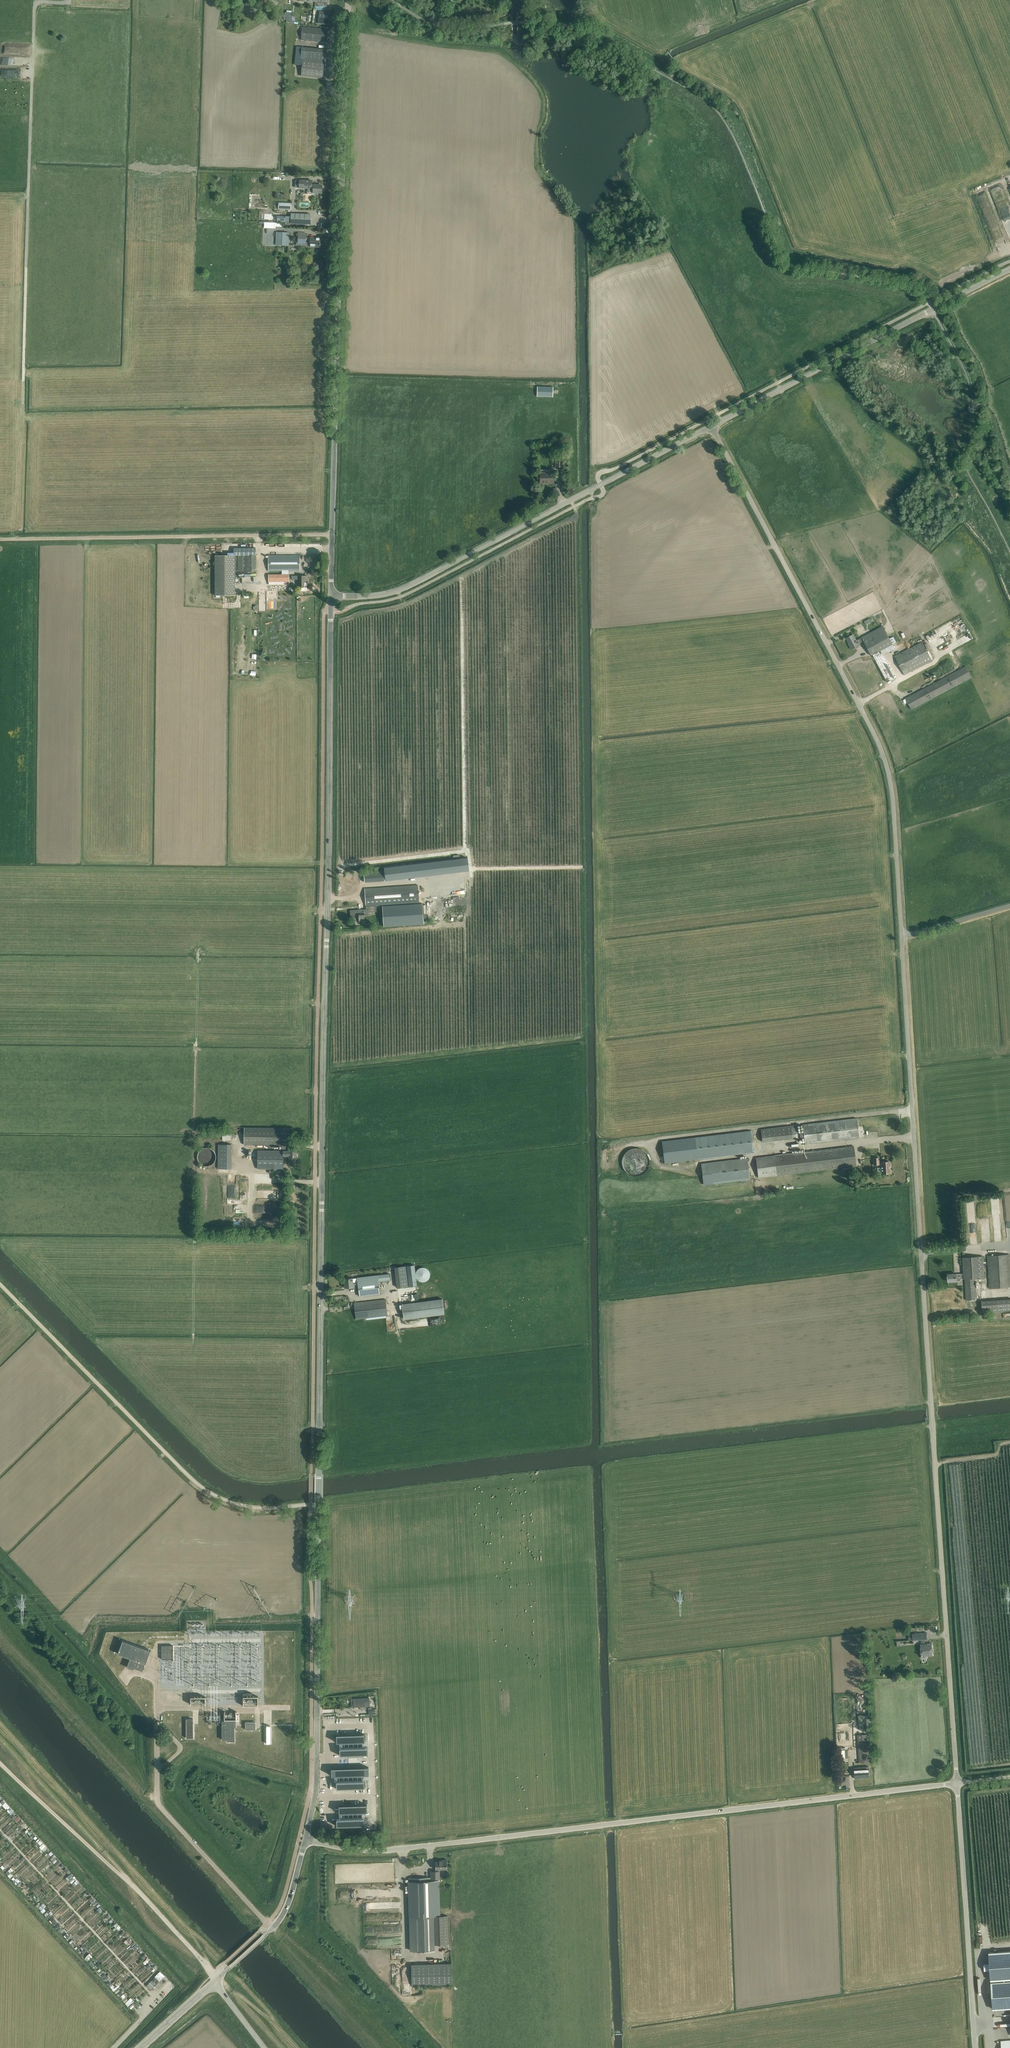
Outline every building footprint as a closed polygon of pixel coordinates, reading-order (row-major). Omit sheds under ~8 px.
[(249,0),(247,0),(245,4),(258,10),(260,5),(249,0)] [(319,11),(318,23),(328,25),(329,13),(319,11)] [(285,12),(284,20),(287,20),(286,23),(294,24),(294,21),(292,21),(293,13),(285,12)] [(328,29),(323,29),(302,27),(301,39),(326,42),(328,29)] [(303,59),(325,62),(326,49),(302,47),(301,52),(301,59),(303,59)] [(325,62),(303,59),(302,65),(301,76),(323,78),(325,62)] [(299,180),(299,188),(304,188),(303,188),(303,187),(305,187),(305,188),(306,188),(309,188),(307,190),(307,194),(313,194),(313,193),(315,193),(317,193),(322,193),(322,189),(322,185),(319,185),(319,184),(316,184),(316,185),(312,185),(312,181),(312,180),(299,180)] [(284,213),(285,209),(290,209),(290,203),(279,203),(278,209),(277,209),(277,213),(284,213)] [(291,224),(306,224),(311,224),(311,214),(291,214),(291,224)] [(290,217),(277,216),(277,222),(285,222),(285,225),(289,225),(290,217)] [(298,233),(297,245),(298,245),(306,245),(310,245),(310,246),(310,247),(315,247),(316,247),(316,246),(320,246),(321,238),(320,238),(306,237),(307,233),(306,233),(298,232),(298,233)] [(289,233),(277,233),(276,245),(288,246),(289,233)] [(323,259),(313,262),(316,271),(326,267),(323,259)] [(554,387),(537,387),(537,397),(553,397),(554,387)] [(540,471),(540,481),(540,484),(543,484),(543,483),(554,483),(554,471),(540,471)] [(215,595),(229,595),(235,595),(235,555),(234,555),(215,555),(215,595)] [(300,555),(268,555),(268,571),(300,571),(300,555)] [(238,588),(253,588),(253,558),(238,558),(238,588)] [(300,576),(300,581),(300,587),(308,587),(308,583),(309,583),(309,582),(308,582),(308,576),(304,576),(300,576)] [(966,624),(952,630),(954,635),(969,629),(966,624)] [(882,625),(870,632),(875,641),(866,646),(871,655),(873,655),(887,682),(895,678),(880,650),(892,643),(882,625)] [(875,641),(870,632),(861,636),(861,637),(863,641),(864,641),(866,646),(875,641)] [(863,641),(861,637),(856,639),(853,634),(846,638),(852,649),(859,645),(858,644),(863,641)] [(960,638),(964,644),(972,640),(968,634),(960,638)] [(905,675),(932,660),(922,641),(895,656),(905,675)] [(912,710),(972,677),(965,666),(906,698),(912,710)] [(467,858),(384,868),(386,880),(469,871),(467,858)] [(365,888),(366,906),(376,905),(419,903),(418,885),(365,888)] [(366,906),(366,910),(352,911),(352,918),(351,918),(352,924),(361,923),(360,916),(369,915),(369,911),(376,910),(376,905),(366,906)] [(382,907),(383,927),(384,928),(386,927),(424,925),(424,924),(423,905),(382,907)] [(806,1144),(856,1138),(859,1137),(856,1118),(804,1124),(806,1144)] [(761,1130),(762,1142),(798,1138),(798,1137),(796,1125),(761,1130)] [(257,1169),(278,1169),(283,1169),(283,1158),(289,1158),(289,1163),(290,1163),(295,1163),(296,1163),(296,1157),(297,1156),(297,1154),(296,1154),(296,1149),(291,1149),(291,1145),(292,1145),(293,1128),(244,1127),(244,1144),(283,1145),(283,1151),(258,1150),(257,1169)] [(751,1131),(662,1141),(664,1163),(754,1152),(751,1131)] [(230,1144),(220,1144),(219,1169),(230,1169),(230,1144)] [(759,1178),(777,1176),(856,1166),(854,1146),(845,1147),(845,1146),(807,1151),(807,1152),(756,1158),(759,1178)] [(630,1147),(624,1169),(639,1174),(640,1170),(644,1171),(649,1153),(630,1147)] [(216,1158),(216,1156),(216,1155),(215,1154),(214,1152),(213,1151),(211,1151),(210,1150),(208,1150),(207,1150),(205,1150),(203,1151),(202,1152),(201,1154),(200,1155),(200,1157),(200,1158),(200,1159),(200,1161),(201,1162),(202,1163),(203,1165),(205,1165),(206,1166),(208,1166),(209,1166),(211,1165),(213,1165),(214,1164),(215,1162),(216,1161),(216,1160),(216,1158)] [(701,1164),(703,1185),(704,1185),(749,1180),(747,1158),(746,1158),(701,1163),(701,1164)] [(891,1173),(891,1168),(890,1168),(889,1161),(879,1162),(879,1158),(873,1158),(874,1165),(881,1164),(882,1174),(891,1173)] [(1006,1255),(988,1256),(990,1288),(1009,1287),(1009,1272),(1009,1254),(1006,1255)] [(982,1256),(965,1257),(963,1257),(964,1274),(957,1274),(948,1274),(948,1276),(947,1276),(947,1277),(948,1277),(948,1282),(957,1281),(957,1279),(965,1279),(966,1300),(976,1299),(975,1278),(983,1278),(982,1256)] [(416,1272),(415,1274),(416,1277),(417,1279),(418,1280),(421,1281),(423,1282),(425,1281),(427,1280),(429,1279),(430,1277),(430,1274),(430,1272),(429,1270),(427,1269),(425,1268),(423,1267),(421,1268),(418,1269),(417,1270),(416,1272)] [(349,1278),(345,1279),(346,1288),(353,1287),(353,1283),(358,1283),(360,1296),(365,1296),(380,1294),(378,1281),(390,1279),(389,1274),(378,1275),(357,1277),(357,1278),(352,1278),(349,1278)] [(441,1298),(402,1303),(404,1318),(443,1313),(441,1298)] [(356,1319),(361,1318),(387,1315),(385,1299),(354,1303),(356,1319)] [(1009,1310),(1009,1299),(980,1300),(980,1311),(1009,1310)] [(927,1633),(912,1634),(908,1634),(909,1640),(921,1640),(921,1644),(920,1644),(921,1658),(927,1658),(927,1655),(933,1655),(932,1643),(925,1644),(925,1639),(927,1639),(927,1633)] [(123,1640),(118,1653),(118,1654),(130,1658),(127,1667),(133,1669),(134,1668),(143,1671),(144,1666),(145,1663),(146,1663),(150,1650),(151,1650),(123,1640)] [(173,1645),(162,1645),(162,1659),(173,1659),(173,1645)] [(243,1696),(243,1707),(258,1707),(258,1696),(252,1696),(252,1693),(243,1693),(243,1696)] [(206,1697),(191,1697),(191,1705),(206,1705),(206,1697)] [(354,1707),(359,1706),(369,1706),(369,1698),(354,1699),(354,1707)] [(225,1718),(225,1712),(225,1711),(224,1711),(224,1719),(225,1719),(225,1721),(222,1721),(222,1739),(227,1739),(227,1741),(235,1741),(235,1727),(236,1727),(236,1721),(239,1721),(239,1715),(236,1715),(236,1711),(235,1711),(235,1712),(236,1712),(236,1718),(225,1718)] [(859,1762),(868,1762),(866,1734),(857,1735),(859,1762)] [(365,1735),(337,1735),(337,1743),(365,1742),(365,1735)] [(368,1748),(340,1749),(341,1756),(369,1755),(368,1748)] [(369,1768),(332,1769),(332,1776),(369,1775),(369,1768)] [(869,1777),(869,1772),(869,1769),(855,1770),(855,1773),(855,1778),(858,1778),(860,1778),(859,1777),(869,1777)] [(365,1781),(337,1782),(337,1789),(365,1788),(365,1781)] [(12,1813),(15,1811),(7,1802),(4,1804),(12,1813)] [(367,1803),(339,1804),(339,1811),(367,1810),(367,1803)] [(19,1815),(17,1817),(15,1814),(12,1817),(20,1826),(25,1822),(19,1815)] [(365,1817),(337,1818),(337,1825),(365,1824),(365,1817)] [(55,1855),(51,1858),(58,1866),(62,1863),(55,1855)] [(431,1877),(409,1878),(410,1917),(411,1950),(434,1950),(434,1944),(433,1916),(432,1916),(431,1916),(431,1915),(430,1879),(439,1879),(440,1879),(440,1871),(439,1869),(447,1869),(447,1865),(447,1860),(442,1860),(442,1861),(435,1861),(435,1869),(436,1869),(436,1871),(431,1871),(431,1877)] [(71,1880),(76,1885),(80,1882),(75,1877),(71,1880)] [(49,1903),(47,1900),(39,1908),(44,1913),(47,1910),(44,1908),(49,1903)] [(447,1915),(433,1916),(434,1944),(438,1944),(448,1944),(447,1915)] [(989,1952),(989,1963),(984,1963),(984,1970),(990,1970),(991,1980),(1009,1979),(1009,1951),(989,1952)] [(91,1952),(84,1958),(87,1961),(94,1956),(91,1952)] [(451,1983),(451,1963),(411,1965),(412,1984),(451,1983)] [(112,1988),(115,1985),(109,1979),(106,1981),(112,1988)] [(991,1982),(993,2009),(1009,2008),(1009,1981),(991,1982)] [(116,1992),(117,1994),(117,1993),(119,1996),(126,1992),(122,1987),(116,1992)] [(127,1991),(120,1996),(128,2006),(135,2001),(132,1997),(129,1999),(126,1996),(129,1994),(127,1991)] [(1001,2041),(1002,2047),(1009,2047),(1009,2040),(1001,2041)]
